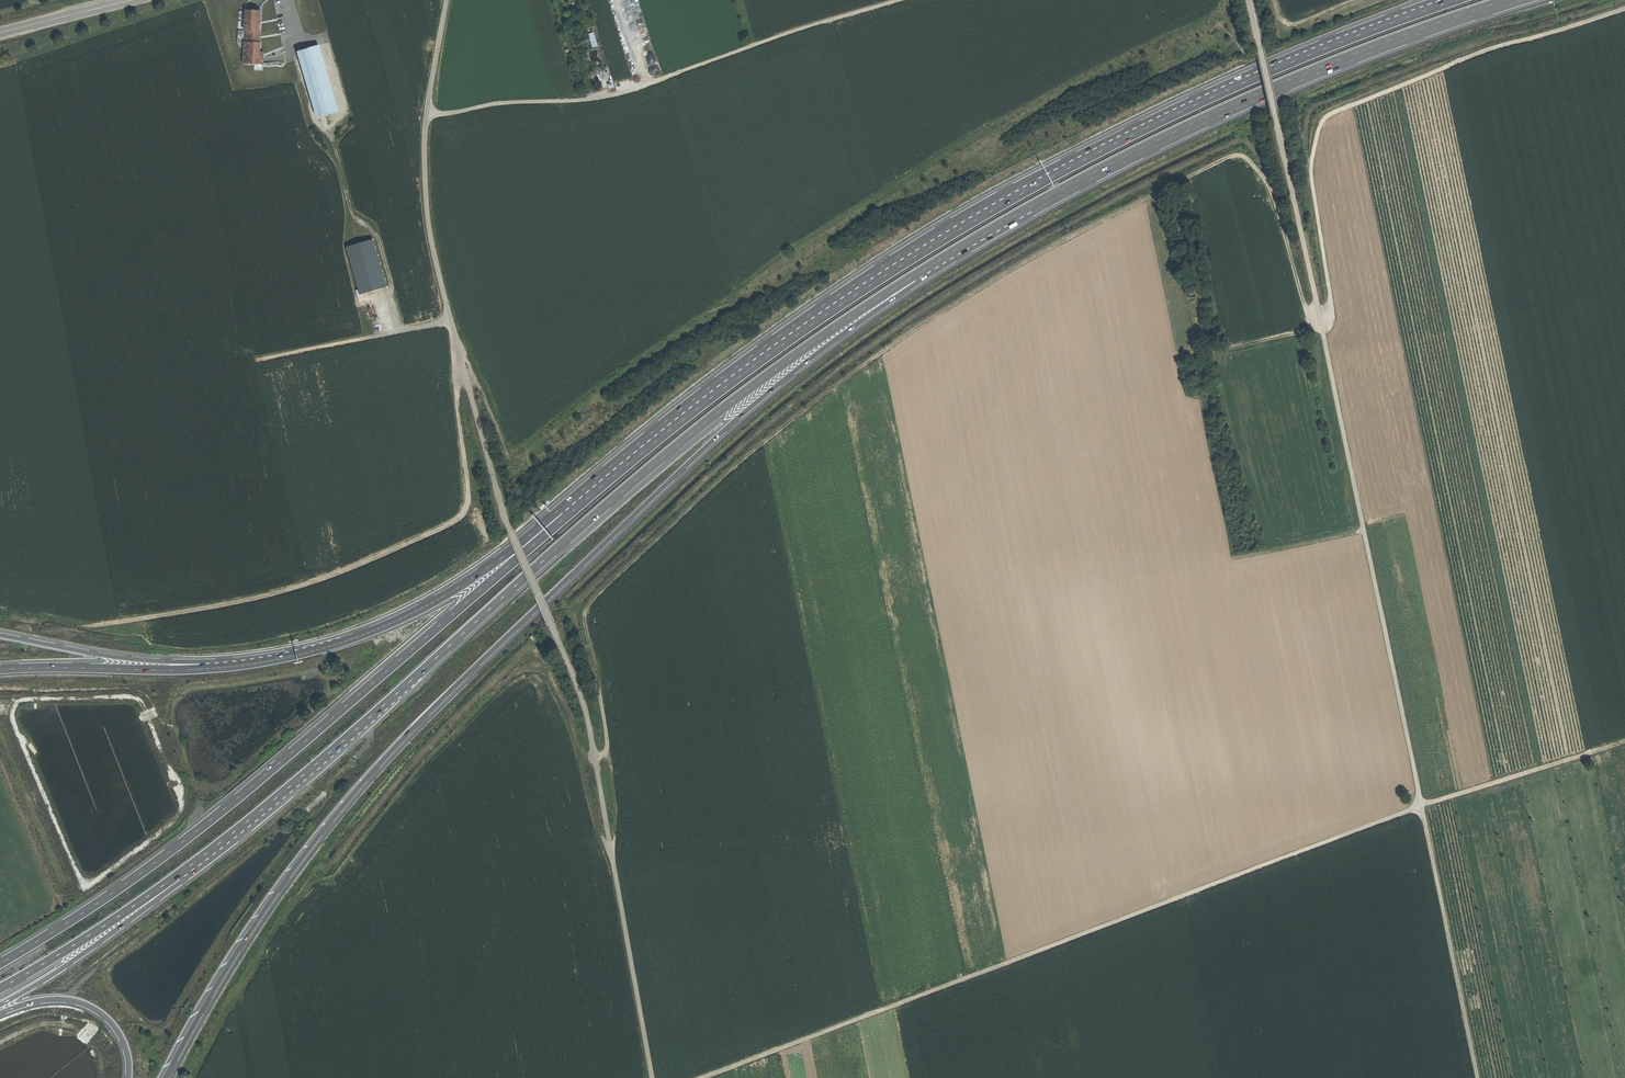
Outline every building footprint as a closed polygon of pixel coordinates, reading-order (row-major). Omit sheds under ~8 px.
[(244,30),(246,30),(246,42),(244,42),(243,63),(250,63),(251,65),(254,65),(255,63),(262,64),(263,57),(259,57),(260,54),(259,54),(259,43),(257,43),(258,26),(260,26),(260,21),(258,21),(259,14),(259,11),(245,11),(244,30)] [(595,33),(590,35),(594,47),(599,45),(595,33)] [(318,117),(336,111),(317,46),(298,52),(318,117)] [(372,241),(346,249),(360,296),(386,288),(372,241)]
